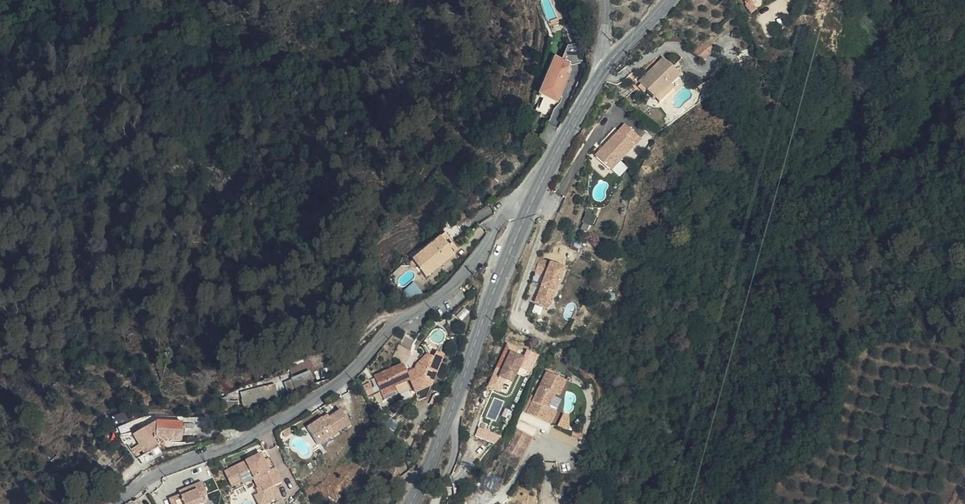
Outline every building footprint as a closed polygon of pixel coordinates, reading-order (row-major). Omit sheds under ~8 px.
[(708,40),(695,52),(703,61),(716,49),(708,40)] [(555,56),(539,94),(559,102),(573,70),(572,66),(583,63),(578,43),(568,46),(563,59),(555,56)] [(642,83),(647,88),(656,97),(670,83),(680,73),(665,57),(641,81),(642,83)] [(644,91),(647,88),(642,83),(639,86),(644,91)] [(670,83),(656,97),(660,100),(674,87),(670,83)] [(637,142),(621,128),(598,153),(614,167),(637,142)] [(456,245),(449,234),(444,237),(452,248),(456,245)] [(452,248),(444,237),(414,259),(428,277),(446,263),(445,261),(455,253),(452,248)] [(566,267),(542,257),(536,271),(546,276),(543,285),(556,291),(566,267)] [(556,291),(543,285),(536,300),(550,306),(556,291)] [(525,357),(511,351),(501,376),(514,381),(525,357)] [(405,363),(375,375),(386,399),(398,394),(395,385),(411,378),(405,363)] [(544,418),(550,406),(556,391),(560,393),(567,378),(549,369),(529,411),(544,418)] [(287,376),(252,386),(257,399),(292,390),(287,376)] [(411,378),(395,385),(398,394),(415,386),(411,378)] [(558,410),(550,406),(544,418),(551,422),(558,410)] [(343,410),(332,417),(325,421),(323,417),(308,426),(320,444),(352,424),(343,410)] [(567,428),(572,415),(564,412),(558,424),(567,428)] [(416,424),(408,419),(404,426),(410,434),(416,424)] [(148,426),(134,433),(146,454),(160,447),(159,445),(165,440),(184,440),(185,424),(158,424),(158,432),(153,434),(150,429),(148,426)] [(503,436),(480,426),(477,435),(495,443),(503,436)] [(509,449),(525,456),(535,435),(519,428),(509,449)] [(245,481),(242,477),(254,471),(258,472),(263,483),(259,485),(257,486),(260,491),(255,493),(261,503),(269,503),(284,497),(280,486),(286,483),(276,465),(271,468),(267,459),(263,452),(224,470),(232,487),(245,481)] [(272,456),(267,459),(271,468),(276,465),(272,456)] [(242,477),(245,481),(245,482),(255,477),(259,485),(263,483),(258,472),(254,471),(242,477)] [(188,488),(190,493),(182,496),(181,494),(171,498),(173,503),(200,503),(207,501),(205,495),(208,494),(203,482),(188,488)] [(248,490),(246,484),(235,489),(238,494),(248,490)] [(190,493),(188,488),(180,491),(181,494),(182,496),(190,493)]
